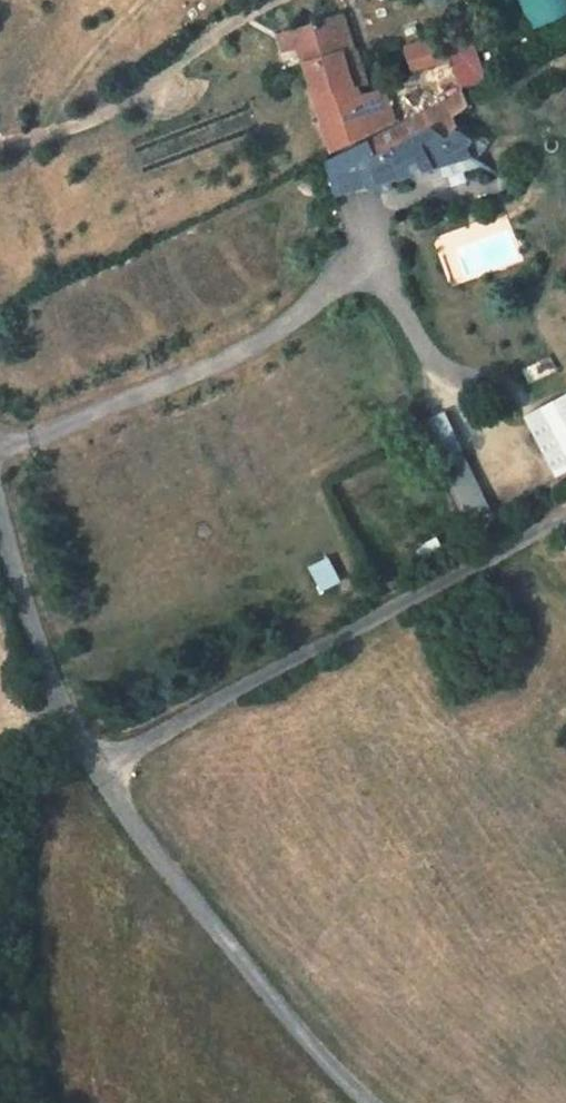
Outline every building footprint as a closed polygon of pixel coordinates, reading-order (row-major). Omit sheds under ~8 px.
[(565,13),(565,1),(565,0),(518,0),(531,29),(565,13)] [(401,43),(409,73),(445,63),(437,33),(401,43)] [(337,78),(327,42),(282,55),(319,179),(377,151),(366,122),(362,119),(339,124),(337,113),(328,80),(337,78)] [(457,87),(484,80),(475,43),(448,50),(457,87)] [(429,72),(396,80),(400,95),(434,88),(429,72)] [(328,80),(337,113),(350,109),(342,77),(337,78),(328,80)] [(401,200),(454,185),(417,157),(359,187),(365,211),(401,200)] [(550,477),(565,470),(565,392),(521,412),(550,477)] [(488,512),(451,413),(426,422),(463,522),(488,512)] [(319,591),(340,581),(328,556),(307,566),(319,591)]
